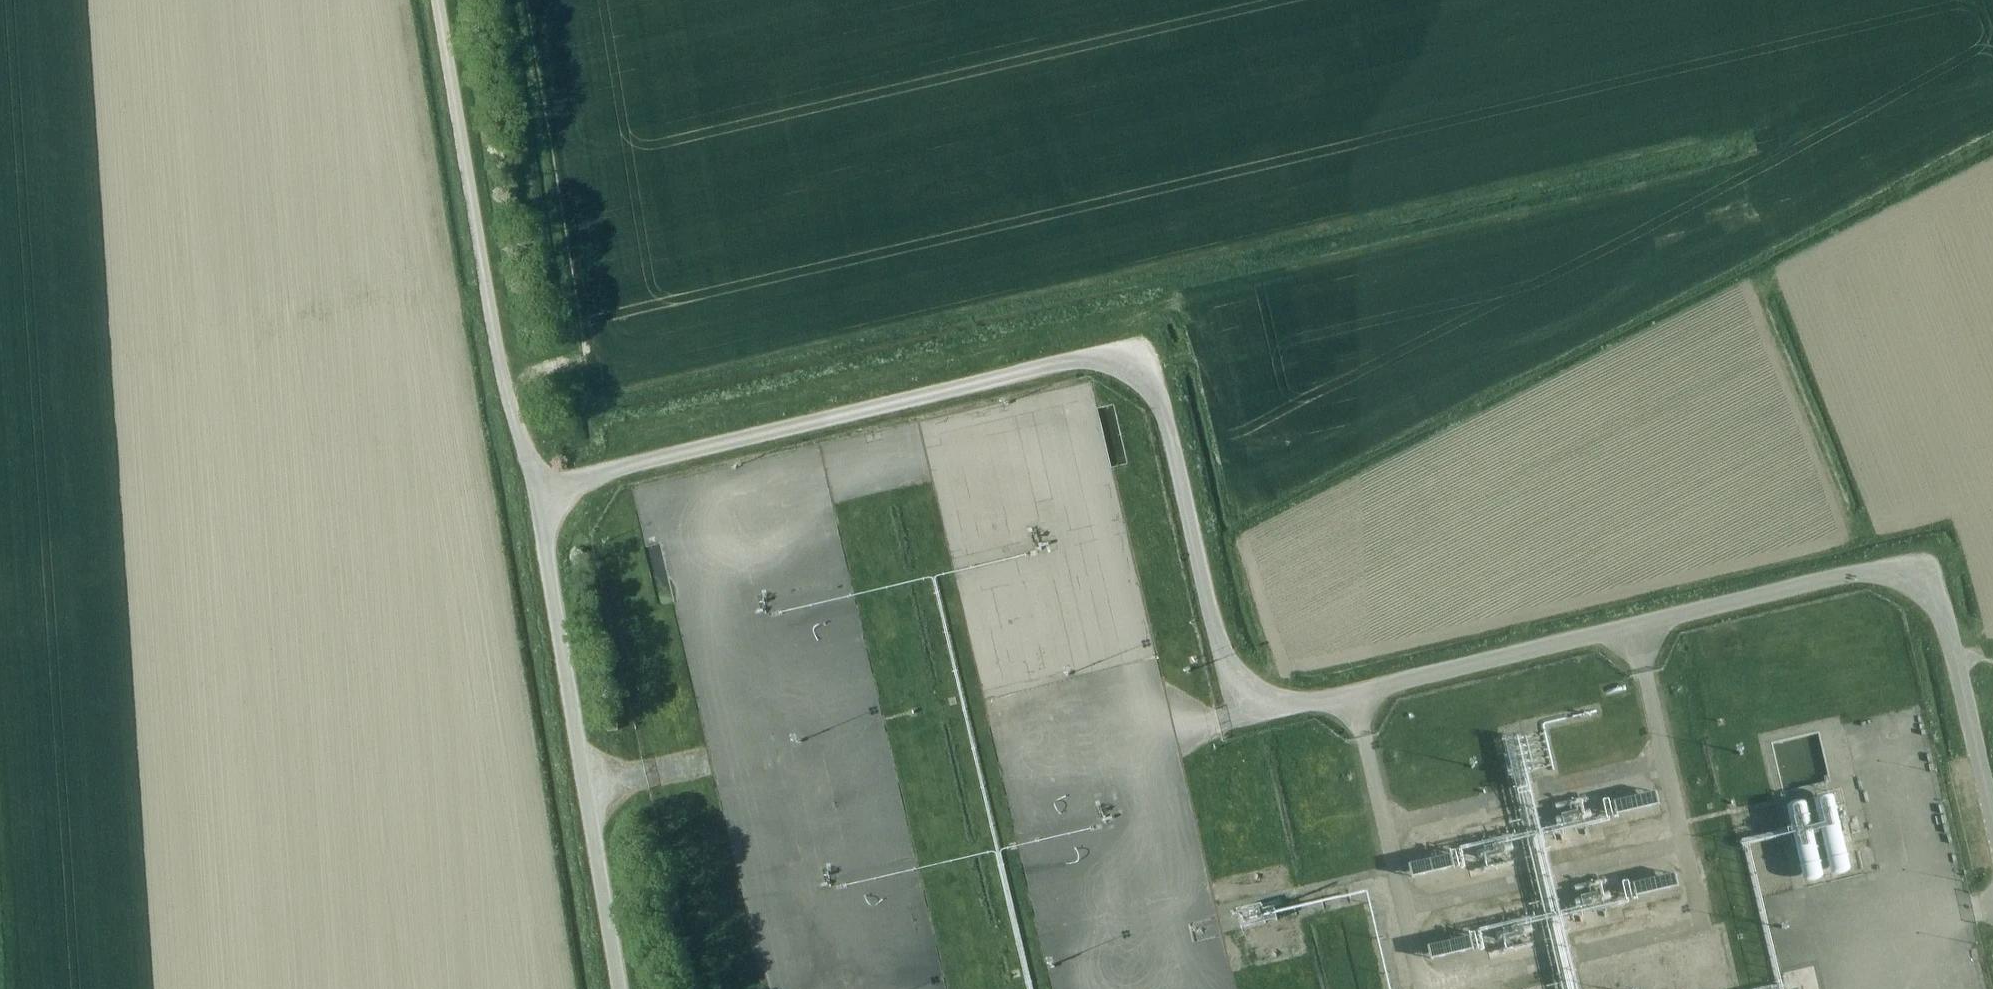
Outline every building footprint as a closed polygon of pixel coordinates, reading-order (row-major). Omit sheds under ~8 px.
[(607,718),(610,732),(620,730),(617,716),(607,718)] [(1664,791),(1613,797),(1615,809),(1666,803),(1664,791)] [(1836,871),(1859,865),(1841,791),(1813,798),(1814,799),(1799,803),(1805,829),(1804,829),(1817,877),(1832,874),(1827,853),(1831,852),(1836,871)] [(1420,871),(1460,865),(1459,853),(1418,858),(1420,871)] [(1439,955),(1480,946),(1477,932),(1436,942),(1439,955)]
